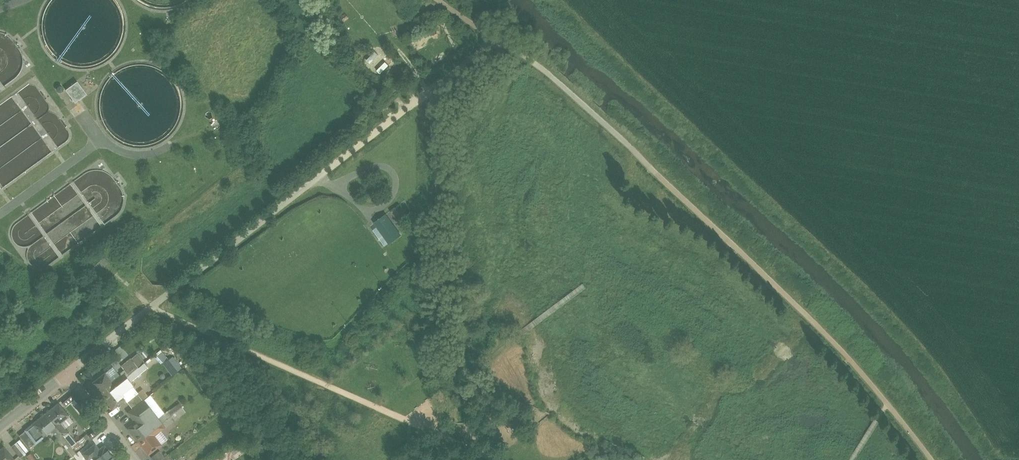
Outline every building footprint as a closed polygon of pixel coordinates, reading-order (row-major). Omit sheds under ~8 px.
[(369,55),(362,62),(377,78),(394,61),(386,53),(377,62),(369,55)] [(78,80),(66,89),(76,102),(88,93),(78,80)] [(410,228),(395,207),(391,210),(406,231),(410,228)] [(401,235),(386,214),(376,222),(391,242),(401,235)] [(137,354),(122,366),(125,370),(129,374),(137,368),(144,362),(137,354)] [(171,374),(181,367),(172,355),(162,362),(171,374)] [(144,363),(144,362),(137,368),(129,374),(127,376),(130,381),(147,366),(144,362),(144,363)] [(105,372),(93,382),(103,395),(125,377),(121,373),(112,381),(105,372)] [(103,395),(102,396),(113,409),(126,398),(121,392),(132,384),(130,381),(127,376),(125,377),(103,395)] [(137,392),(127,400),(133,408),(143,400),(137,392)] [(143,400),(133,408),(138,414),(147,407),(149,406),(144,400),(143,400)] [(59,403),(46,413),(64,435),(68,432),(60,422),(69,415),(59,403)] [(147,407),(138,414),(133,408),(129,411),(136,421),(128,428),(138,441),(161,423),(157,419),(156,419),(147,408),(148,408),(147,407)] [(168,410),(157,419),(161,423),(163,422),(172,414),(168,410)] [(40,416),(38,418),(32,423),(33,424),(26,430),(35,442),(43,436),(51,429),(59,439),(64,435),(46,413),(45,412),(41,416),(40,416)] [(172,414),(163,422),(166,426),(176,418),(173,413),(172,414)] [(161,423),(138,441),(148,454),(161,444),(154,435),(164,427),(161,423)] [(26,430),(19,435),(29,447),(35,442),(26,430)] [(26,452),(17,441),(11,446),(20,456),(26,452)] [(104,445),(99,449),(95,444),(83,453),(87,459),(92,456),(95,459),(107,459),(113,456),(104,445)] [(0,449),(0,459),(13,459),(14,459),(4,446),(0,449)]
